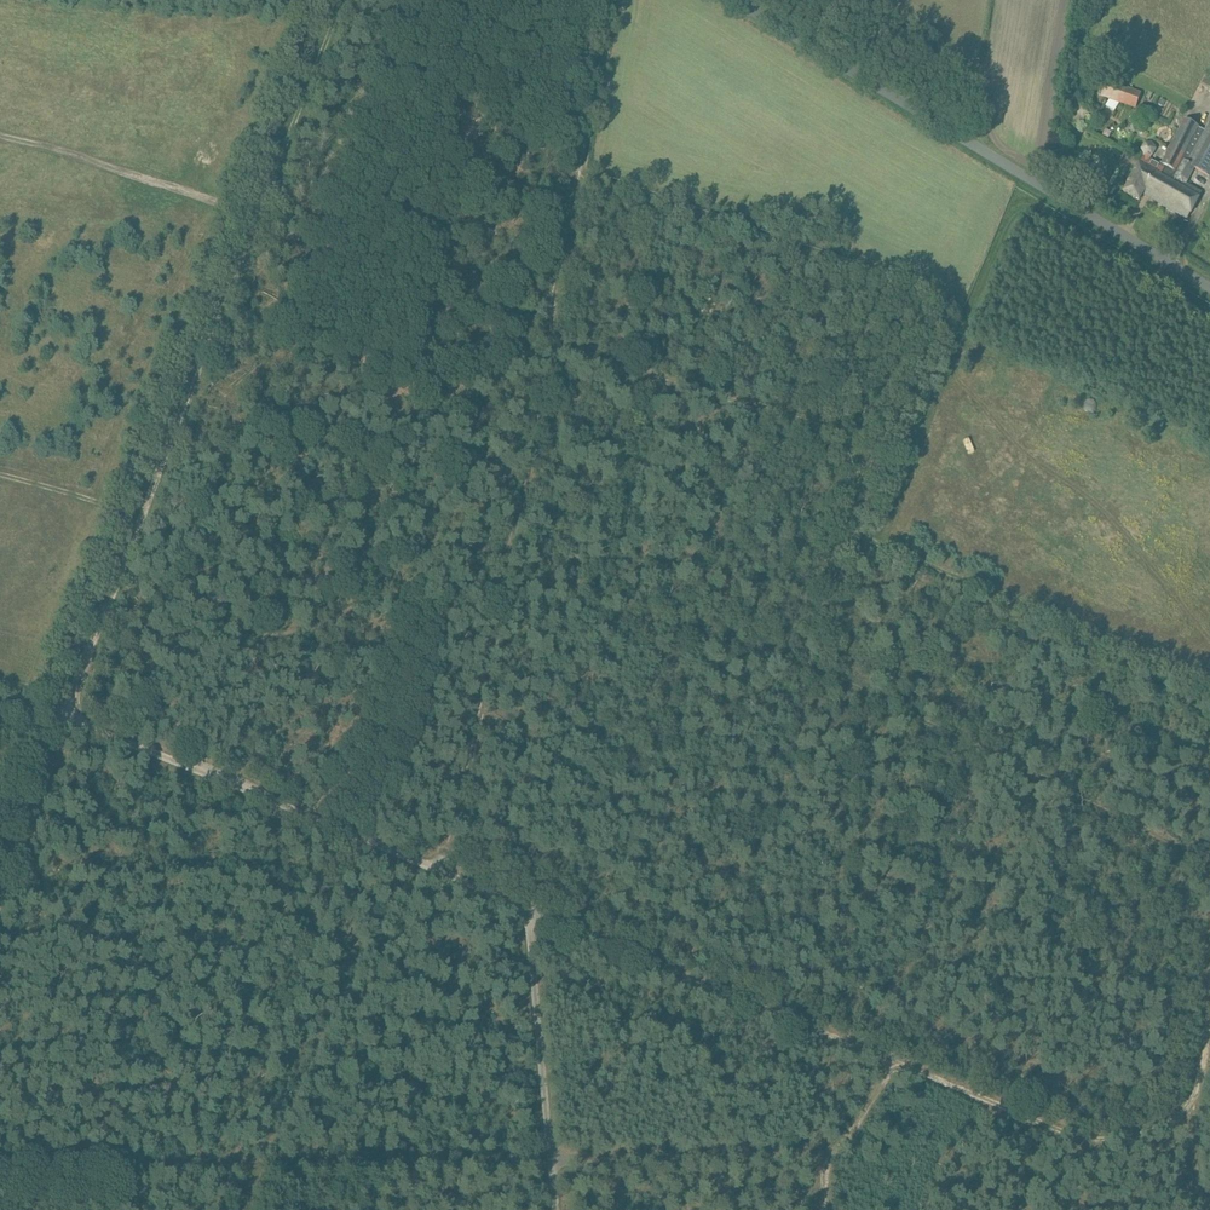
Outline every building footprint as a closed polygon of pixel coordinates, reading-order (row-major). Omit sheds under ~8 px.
[(1092,57),(1081,54),(1079,63),(1089,66),(1092,57)] [(1136,108),(1141,93),(1106,80),(1100,95),(1136,108)] [(1206,131),(1185,120),(1161,166),(1150,160),(1157,150),(1153,144),(1147,145),(1142,149),(1146,155),(1145,157),(1143,156),(1124,192),(1140,200),(1143,194),(1188,218),(1194,208),(1202,193),(1186,184),(1194,168),(1209,176),(1209,123),(1206,131)] [(1027,398),(1028,405),(1042,403),(1042,397),(1027,398)] [(1103,520),(1097,523),(1103,536),(1109,533),(1103,520)] [(1157,553),(1152,558),(1162,568),(1168,563),(1157,553)]
